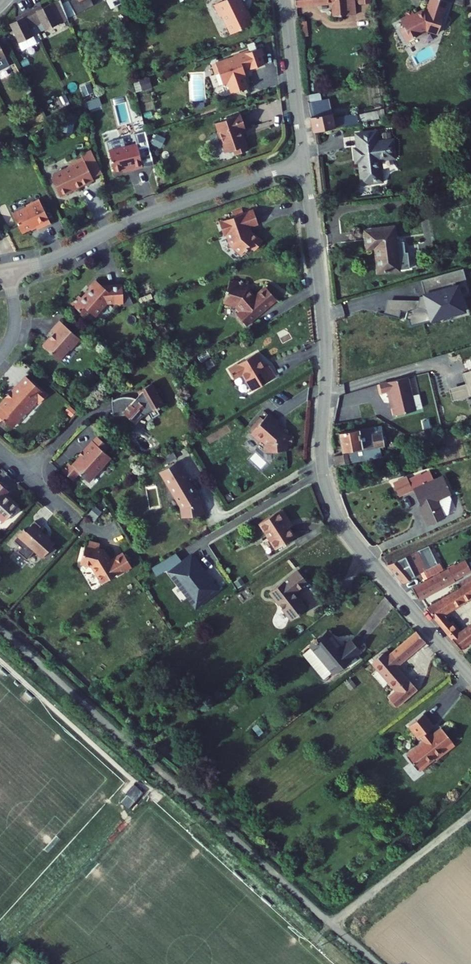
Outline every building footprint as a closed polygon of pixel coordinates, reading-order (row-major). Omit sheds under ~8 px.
[(247,0),(227,0),(220,3),(225,13),(228,14),(235,30),(239,32),(259,22),(253,9),(250,11),(247,6),(249,5),(247,0)] [(329,11),(355,11),(355,0),(329,0),(329,11)] [(405,23),(411,36),(424,30),(423,29),(430,26),(442,30),(446,20),(445,19),(450,5),(437,0),(436,0),(430,14),(427,13),(422,15),(418,5),(410,9),(411,12),(405,14),(408,22),(405,23)] [(47,31),(71,20),(62,1),(39,11),(38,9),(30,13),(37,28),(44,25),(47,31)] [(23,52),(38,44),(31,31),(37,28),(30,13),(22,17),(24,20),(10,26),(23,52)] [(237,55),(215,62),(219,73),(222,72),(225,83),(230,81),(233,92),(241,90),(242,91),(250,89),(244,69),(252,67),(253,69),(268,65),(265,56),(267,56),(265,47),(248,52),(248,51),(237,54),(237,55)] [(134,82),(136,93),(151,89),(149,79),(134,82)] [(309,111),(312,126),(334,122),(331,106),(309,111)] [(342,111),(343,120),(358,117),(356,108),(342,111)] [(245,133),(243,128),(248,126),(244,112),(230,116),(230,117),(218,121),(220,130),(221,130),(223,140),(225,141),(228,150),(237,147),(244,150),(249,149),(250,146),(246,133),(245,133)] [(351,154),(353,177),(370,175),(368,151),(384,150),(382,132),(366,133),(365,128),(349,129),(350,142),(344,142),(346,155),(351,154)] [(144,167),(139,144),(111,150),(116,171),(130,168),(130,170),(144,167)] [(98,182),(88,159),(73,166),(70,170),(55,177),(64,198),(74,193),(75,191),(80,189),(81,190),(98,182)] [(30,207),(16,214),(25,233),(39,227),(40,230),(54,224),(43,200),(30,206),(30,207)] [(261,223),(256,209),(222,220),(224,228),(227,231),(233,244),(244,254),(252,244),(257,249),(265,240),(254,231),(252,231),(251,226),(261,223)] [(389,226),(361,229),(363,246),(371,246),(374,270),(394,268),(405,267),(403,251),(400,251),(399,240),(391,241),(389,226)] [(463,270),(452,273),(455,284),(466,281),(463,270)] [(426,295),(456,287),(455,284),(452,273),(422,281),(426,295)] [(124,299),(123,283),(104,285),(96,277),(89,285),(91,287),(83,296),(80,293),(72,301),(86,314),(91,309),(96,314),(109,301),(124,299)] [(278,297),(267,286),(258,295),(250,293),(252,289),(237,283),(234,289),(231,288),(226,301),(228,303),(239,306),(245,312),(242,315),(242,318),(249,325),(261,314),(262,315),(268,309),(266,308),(278,297)] [(431,322),(432,324),(467,314),(459,286),(456,287),(426,295),(424,296),(424,297),(431,322)] [(411,328),(431,322),(424,297),(420,298),(420,302),(418,309),(408,313),(406,320),(409,321),(411,328)] [(401,311),(408,313),(418,309),(420,302),(388,301),(384,315),(398,319),(401,311)] [(72,346),(81,336),(60,317),(51,327),(55,330),(50,336),(49,335),(43,342),(59,357),(71,344),(72,346)] [(199,355),(203,362),(212,356),(209,349),(199,355)] [(256,384),(258,387),(281,374),(274,361),(270,363),(262,350),(234,365),(240,376),(241,375),(246,385),(250,385),(251,387),(256,384)] [(463,373),(466,382),(449,387),(453,400),(470,395),(470,370),(463,373)] [(408,373),(383,379),(385,388),(392,386),(397,410),(415,406),(408,373)] [(37,395),(39,393),(35,389),(34,390),(23,380),(13,391),(11,389),(7,394),(9,396),(4,401),(0,401),(0,425),(4,429),(7,429),(13,423),(13,420),(17,415),(18,415),(19,415),(20,415),(27,409),(29,409),(33,405),(35,407),(42,399),(37,395)] [(110,401),(109,402),(111,414),(122,412),(133,423),(141,414),(147,411),(151,417),(158,413),(155,407),(162,403),(150,382),(136,390),(138,393),(134,397),(131,397),(128,397),(126,397),(123,397),(121,398),(118,398),(115,399),(112,400),(110,401)] [(274,409),(268,416),(266,415),(258,424),(261,427),(260,428),(260,431),(265,435),(268,435),(269,434),(273,438),(274,443),(277,446),(293,445),(293,441),(298,440),(298,429),(292,430),(292,429),(283,421),(285,418),(285,417),(285,416),(276,409),(275,409),(274,409)] [(342,428),(346,447),(364,443),(365,446),(388,441),(385,427),(362,431),(361,425),(342,428)] [(95,466),(97,466),(107,455),(90,438),(81,448),(82,449),(69,463),(66,460),(59,467),(68,476),(75,469),(76,470),(83,476),(86,476),(95,466)] [(337,450),(339,461),(352,458),(350,448),(337,450)] [(171,491),(186,483),(173,461),(158,469),(171,491)] [(402,493),(417,488),(436,480),(434,472),(425,475),(424,473),(413,477),(411,474),(397,480),(402,493)] [(421,506),(428,523),(446,516),(440,500),(452,495),(444,477),(436,480),(417,488),(423,505),(421,506)] [(1,490),(4,487),(0,483),(0,517),(14,502),(1,490)] [(187,484),(186,483),(171,491),(179,505),(180,516),(200,512),(198,499),(194,491),(192,493),(187,484)] [(284,504),(261,517),(277,544),(296,533),(285,514),(288,512),(284,504)] [(30,549),(37,555),(50,542),(34,527),(36,524),(30,519),(21,528),(19,526),(9,538),(17,545),(13,549),(22,557),(30,549)] [(87,543),(85,562),(95,562),(105,578),(120,569),(121,570),(134,562),(132,558),(133,558),(130,552),(128,553),(126,549),(113,556),(107,546),(102,545),(102,541),(92,539),(91,543),(87,543)] [(423,543),(386,558),(403,577),(420,568),(425,578),(444,569),(439,558),(433,562),(423,543)] [(168,572),(182,560),(176,553),(151,568),(157,576),(167,570),(168,572)] [(182,560),(168,572),(195,607),(220,588),(192,553),(182,560)] [(413,584),(418,594),(470,569),(465,559),(444,569),(425,578),(413,584)] [(301,569),(273,590),(295,620),(310,608),(296,590),(309,580),(301,569)] [(430,601),(437,614),(461,644),(470,637),(470,619),(462,625),(455,616),(453,617),(444,606),(470,592),(470,579),(430,601)] [(337,648),(324,632),(306,646),(328,673),(356,651),(347,640),(337,648)] [(424,642),(417,633),(386,658),(382,654),(372,662),(396,692),(388,699),(395,707),(416,690),(409,681),(407,683),(394,667),(424,642)] [(431,727),(421,715),(407,727),(417,739),(431,727)] [(453,745),(440,729),(406,758),(417,770),(433,757),(435,760),(453,745)]
